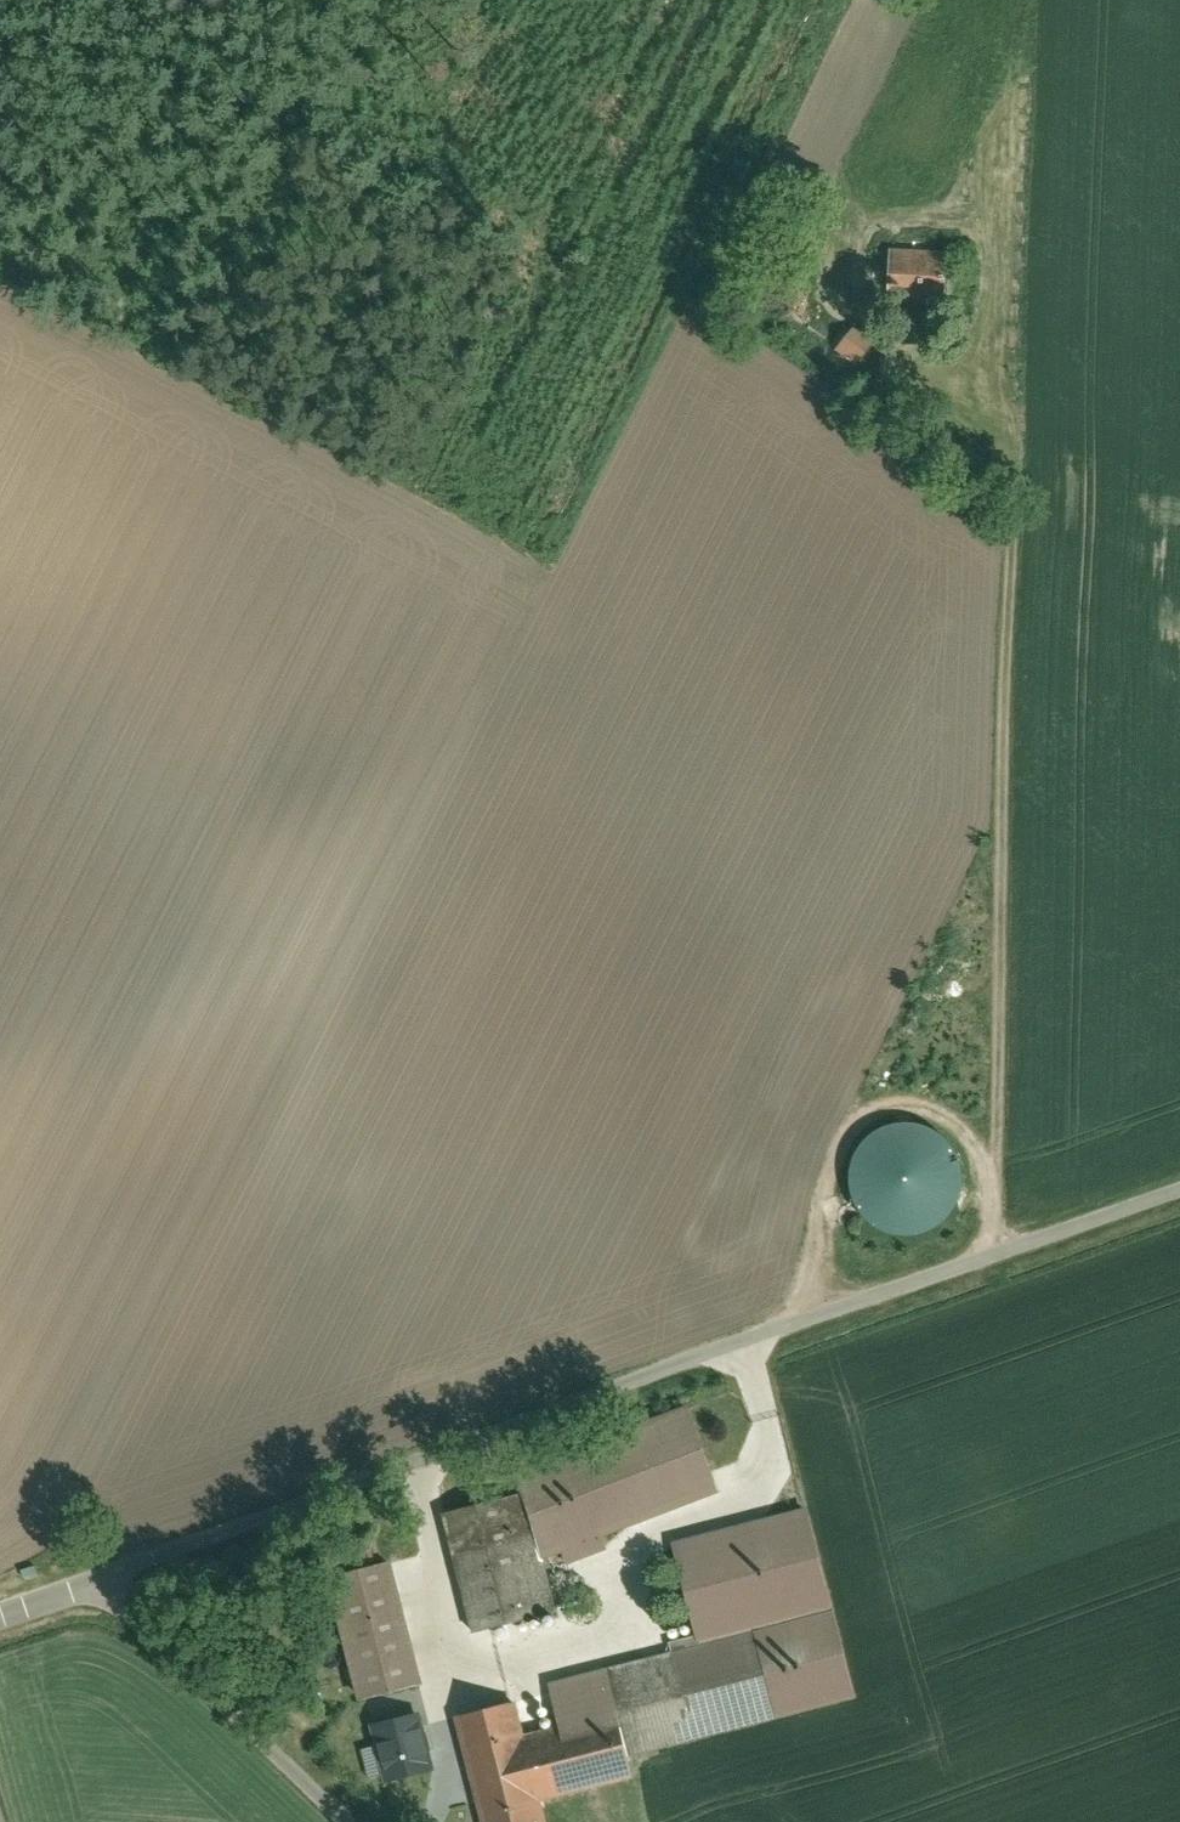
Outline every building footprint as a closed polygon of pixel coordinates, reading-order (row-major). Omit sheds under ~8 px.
[(889,300),(943,303),(946,253),(892,250),(889,300)] [(858,363),(872,345),(852,330),(838,348),(858,363)] [(866,1127),(866,1230),(958,1230),(958,1127),(866,1127)] [(618,1514),(624,1503),(626,1490),(623,1478),(615,1467),(604,1461),(591,1459),(578,1462),(568,1470),(561,1481),(559,1494),(563,1507),(571,1517),(582,1524),(595,1526),(608,1522),(618,1514)] [(386,1696),(423,1687),(391,1545),(328,1559),(360,1701),(386,1696)] [(709,1642),(608,1668),(621,1718),(632,1760),(647,1756),(779,1723),(756,1631),(709,1642)] [(571,1730),(621,1718),(608,1668),(608,1665),(558,1677),(571,1730)] [(457,1718),(483,1821),(548,1821),(544,1804),(637,1781),(632,1760),(621,1718),(571,1730),(528,1741),(518,1702),(457,1718)] [(389,1779),(431,1769),(417,1715),(375,1725),(389,1779)]
